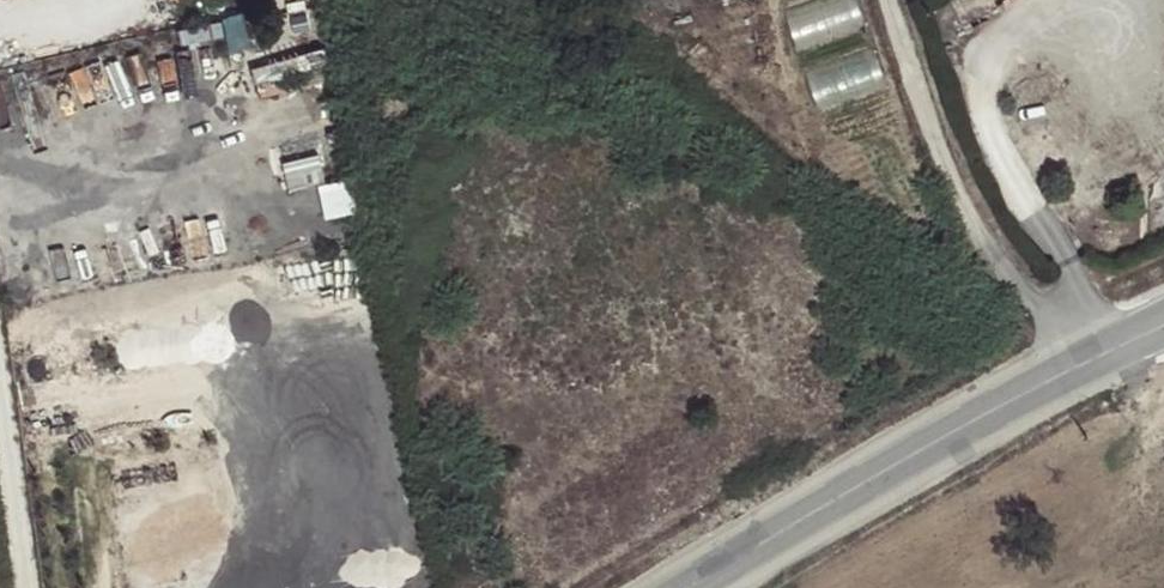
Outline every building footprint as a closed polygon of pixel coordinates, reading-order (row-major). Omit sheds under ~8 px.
[(322,140),(288,145),(294,184),(328,179),(322,140)] [(348,179),(326,183),(331,213),(353,209),(348,179)]
